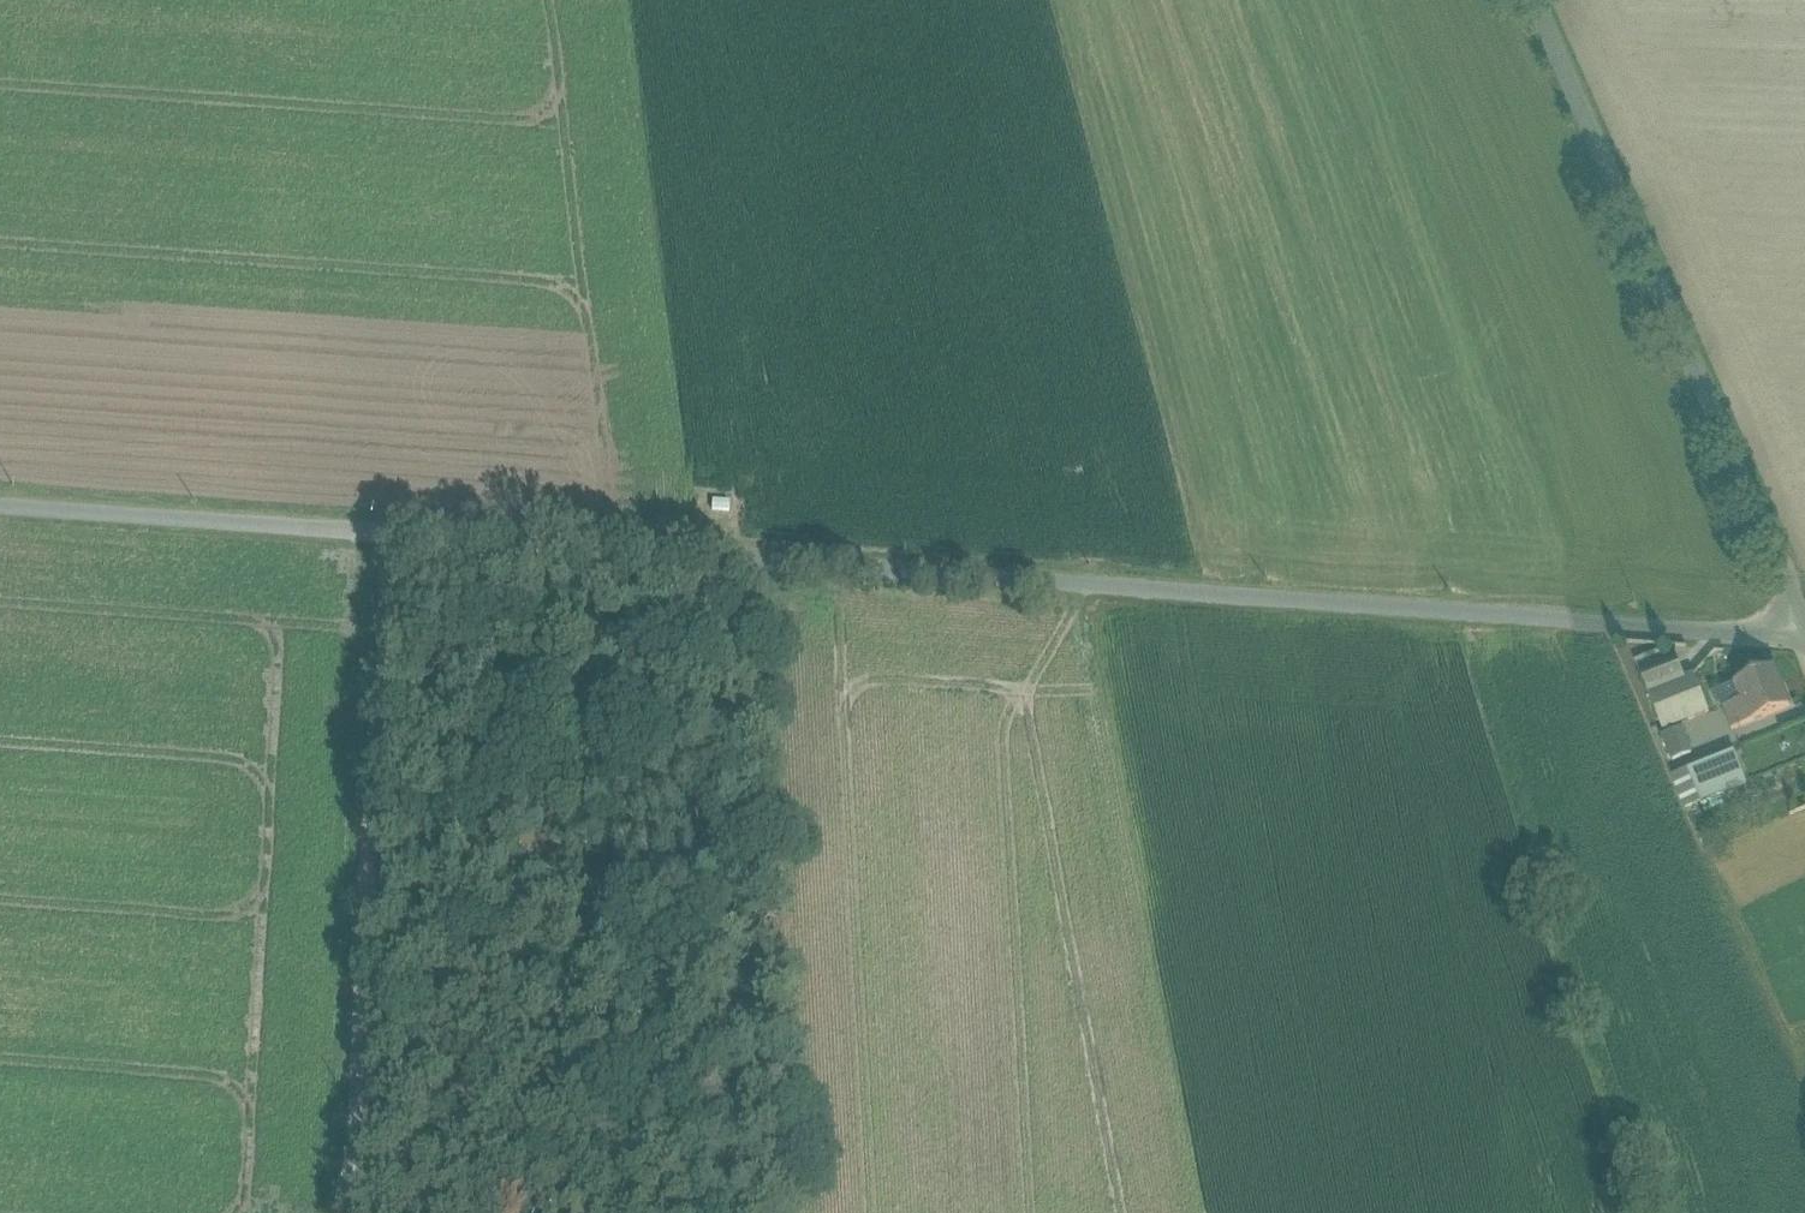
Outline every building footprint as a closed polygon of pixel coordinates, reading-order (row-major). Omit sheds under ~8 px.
[(1729,725),(1799,700),(1785,661),(1715,686),(1729,725)] [(1673,667),(1642,682),(1666,735),(1710,715),(1697,686),(1684,691),(1673,667)] [(1677,803),(1743,785),(1734,750),(1667,768),(1677,803)]
